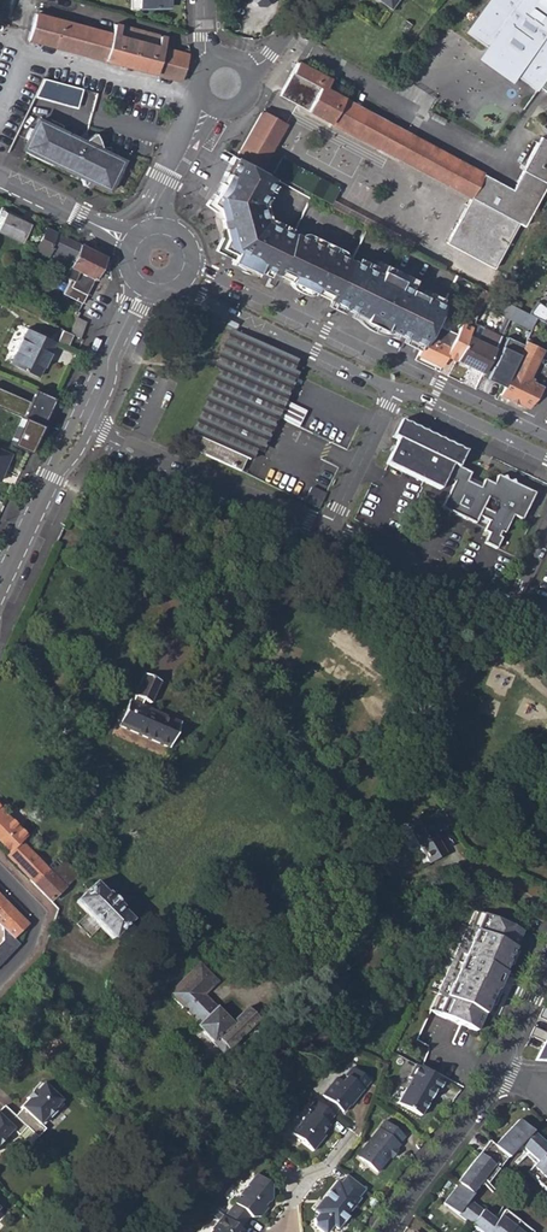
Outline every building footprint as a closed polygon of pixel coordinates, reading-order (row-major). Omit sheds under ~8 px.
[(3,22),(9,0),(0,0),(0,21),(3,22)] [(140,8),(168,7),(168,0),(140,0),(140,8)] [(540,87),(546,93),(546,0),(489,0),(466,33),(487,49),(498,34),(503,40),(508,43),(511,42),(515,41),(518,38),(531,53),(515,75),(537,91),(540,87)] [(34,13),(27,39),(182,80),(189,54),(163,48),(166,37),(114,24),(111,34),(34,13)] [(503,40),(498,34),(487,49),(480,60),(510,82),(515,75),(531,53),(518,38),(515,41),(511,42),(508,43),(503,40)] [(279,95),(471,197),(446,243),(494,269),(518,223),(524,226),(546,183),(546,140),(540,137),(513,190),(326,89),(330,79),(298,62),(279,95)] [(44,78),(36,96),(58,102),(63,83),(44,78)] [(58,102),(81,108),(83,88),(63,83),(58,102)] [(263,110),(236,157),(260,170),(286,123),(263,110)] [(34,150),(33,155),(60,164),(59,167),(87,177),(91,187),(94,184),(98,179),(102,184),(119,192),(121,189),(123,187),(125,184),(126,182),(128,179),(129,177),(130,174),(131,171),(131,169),(132,167),(132,165),(132,163),(117,156),(117,152),(117,148),(108,148),(106,142),(105,138),(103,135),(89,143),(74,136),(75,133),(50,121),(47,124),(43,128),(41,132),(37,130),(34,135),(33,139),(36,141),(35,144),(34,150)] [(236,157),(212,203),(215,205),(229,235),(224,247),(235,252),(232,258),(258,271),(261,265),(275,272),(292,236),(293,233),(265,220),(262,221),(257,208),(273,177),(260,170),(236,157)] [(281,157),(272,173),(330,205),(333,201),(339,189),(281,157)] [(330,205),(329,207),(366,227),(415,254),(418,247),(333,201),(330,205)] [(30,224),(5,213),(0,211),(0,222),(0,233),(21,243),(30,224)] [(73,258),(80,245),(45,227),(34,251),(46,257),(47,256),(68,266),(72,258),(73,258)] [(275,272),(330,300),(348,264),(334,256),(335,254),(313,243),(312,245),(292,236),(275,272)] [(81,245),(80,245),(73,258),(72,258),(68,266),(65,272),(63,276),(69,279),(62,293),(81,303),(105,256),(81,245)] [(440,308),(348,264),(330,300),(423,344),(433,323),(440,308)] [(483,290),(477,303),(482,305),(489,293),(483,290)] [(40,318),(45,308),(30,301),(25,310),(40,318)] [(537,301),(528,313),(536,318),(543,321),(546,315),(546,310),(542,306),(543,305),(537,301)] [(514,307),(506,302),(500,314),(506,317),(509,319),(514,307)] [(514,307),(509,319),(530,329),(536,318),(528,313),(514,307)] [(79,338),(85,322),(76,317),(69,333),(71,334),(74,336),(79,338)] [(509,319),(506,317),(497,335),(500,336),(509,319)] [(225,320),(223,324),(233,329),(234,327),(236,325),(225,320)] [(459,353),(466,339),(470,331),(459,326),(455,334),(433,323),(423,344),(418,354),(441,365),(446,354),(448,350),(458,355),(459,353)] [(458,355),(456,359),(483,372),(487,365),(500,336),(497,335),(474,323),(470,331),(466,339),(459,353),(458,355)] [(53,330),(60,333),(62,329),(54,325),(53,330)] [(38,377),(55,342),(26,328),(9,363),(38,377)] [(71,334),(69,333),(62,329),(60,333),(57,341),(66,345),(71,334)] [(237,339),(186,448),(240,472),(246,461),(248,462),(293,366),(237,339)] [(503,386),(499,394),(527,407),(541,386),(531,382),(533,379),(529,377),(543,349),(525,340),(519,354),(510,372),(503,386)] [(490,370),(486,378),(503,386),(510,372),(519,354),(502,346),(493,367),(492,366),(492,367),(490,370)] [(456,359),(458,355),(448,350),(446,354),(456,359)] [(54,397),(34,389),(29,399),(49,408),(54,397)] [(29,399),(11,391),(4,407),(22,416),(11,444),(29,452),(49,408),(29,399)] [(500,478),(497,476),(492,485),(483,481),(481,485),(468,479),(470,474),(457,469),(465,452),(461,451),(457,448),(452,447),(448,444),(444,443),(440,440),(436,439),(432,436),(428,436),(424,432),(420,432),(415,428),(411,428),(407,424),(403,424),(400,420),(392,437),(398,440),(394,447),(391,452),(386,464),(440,490),(445,479),(453,483),(441,508),(474,524),(478,517),(489,522),(484,531),(489,534),(484,544),(496,549),(512,516),(521,521),(527,509),(534,494),(512,484),(512,481),(509,482),(505,480),(504,477),(500,478)] [(9,453),(0,449),(0,477),(4,469),(2,468),(9,453)] [(329,547),(314,540),(311,548),(326,554),(329,547)] [(150,703),(159,682),(143,675),(133,696),(134,696),(131,702),(128,701),(117,726),(168,748),(179,723),(140,706),(143,700),(150,703)] [(0,811),(0,846),(8,854),(18,843),(25,836),(20,832),(6,817),(1,811),(0,811)] [(424,816),(407,826),(431,867),(448,857),(436,837),(452,828),(443,813),(427,822),(424,816)] [(27,851),(18,843),(8,854),(6,856),(34,885),(48,872),(42,867),(40,865),(27,851)] [(40,865),(47,858),(33,845),(27,851),(40,865)] [(42,867),(48,872),(64,888),(77,875),(56,853),(42,867)] [(64,888),(48,872),(34,885),(39,891),(50,902),(64,888)] [(106,894),(105,895),(93,884),(75,902),(112,939),(130,921),(119,910),(121,909),(106,894)] [(35,895),(46,906),(50,902),(39,891),(35,895)] [(12,938),(26,925),(0,898),(0,926),(12,938)] [(470,928),(475,931),(483,915),(477,912),(470,928)] [(502,974),(521,931),(483,915),(475,931),(470,928),(439,996),(445,998),(437,1015),(475,1032),(494,990),(491,989),(498,972),(502,974)] [(272,973),(289,970),(287,951),(270,953),(272,973)] [(210,1001),(204,995),(217,982),(199,964),(169,993),(199,1024),(197,1027),(212,1043),(217,1039),(228,1050),(259,1020),(247,1007),(231,1023),(216,1007),(214,1010),(208,1003),(210,1001)] [(494,990),(496,991),(504,975),(502,974),(498,972),(491,989),(494,990)] [(432,1012),(437,1015),(445,998),(439,996),(432,1012)] [(208,1003),(214,1010),(216,1007),(210,1001),(208,1003)] [(546,1040),(546,1008),(543,1006),(521,1053),(524,1059),(538,1060),(546,1040)] [(212,1043),(224,1054),(228,1050),(217,1039),(212,1043)] [(438,1093),(444,1081),(414,1065),(407,1077),(410,1079),(396,1104),(420,1117),(430,1099),(428,1097),(432,1090),(434,1091),(438,1093)] [(355,1100),(369,1082),(351,1068),(344,1077),(346,1078),(341,1083),(335,1078),(321,1096),(329,1102),(323,1109),(332,1116),(338,1109),(342,1113),(353,1099),(355,1100)] [(41,1123),(61,1102),(43,1084),(35,1092),(34,1091),(26,1098),(28,1100),(21,1107),(23,1108),(14,1118),(26,1128),(37,1138),(46,1129),(41,1123)] [(332,1116),(323,1109),(314,1102),(307,1110),(309,1111),(291,1134),(312,1151),(320,1140),(318,1138),(321,1133),(327,1125),(325,1124),(332,1116)] [(13,1130),(19,1136),(20,1135),(26,1128),(14,1118),(3,1107),(0,1110),(0,1144),(13,1130)] [(376,1172),(404,1137),(384,1120),(371,1136),(373,1138),(370,1143),(366,1143),(363,1147),(363,1151),(358,1158),(376,1172)] [(531,1132),(518,1120),(494,1146),(488,1142),(456,1183),(458,1184),(443,1204),(478,1231),(532,1231),(503,1211),(495,1222),(468,1201),(471,1195),(470,1194),(481,1180),(487,1184),(506,1159),(518,1146),(531,1132)] [(37,1138),(26,1128),(20,1135),(31,1145),(37,1138)] [(518,1146),(523,1150),(535,1136),(531,1132),(518,1146)] [(535,1136),(523,1150),(536,1163),(526,1173),(546,1192),(546,1148),(535,1136)] [(272,1199),(270,1187),(255,1175),(233,1203),(234,1204),(224,1216),(239,1229),(249,1216),(251,1218),(260,1218),(267,1209),(265,1207),(272,1199)] [(364,1190),(346,1175),(340,1183),(337,1181),(322,1199),(326,1202),(322,1208),(321,1207),(320,1207),(319,1208),(316,1212),(318,1214),(314,1219),(315,1227),(322,1231),(328,1231),(333,1226),(337,1230),(347,1218),(346,1217),(356,1204),(351,1201),(355,1196),(358,1198),(364,1190)] [(351,1201),(356,1204),(360,1199),(358,1198),(355,1196),(351,1201)] [(313,1210),(316,1212),(319,1208),(320,1207),(321,1207),(322,1208),(326,1202),(322,1199),(313,1210)] [(239,1229),(224,1216),(222,1215),(211,1229),(212,1230),(210,1231),(243,1231),(239,1229)]
